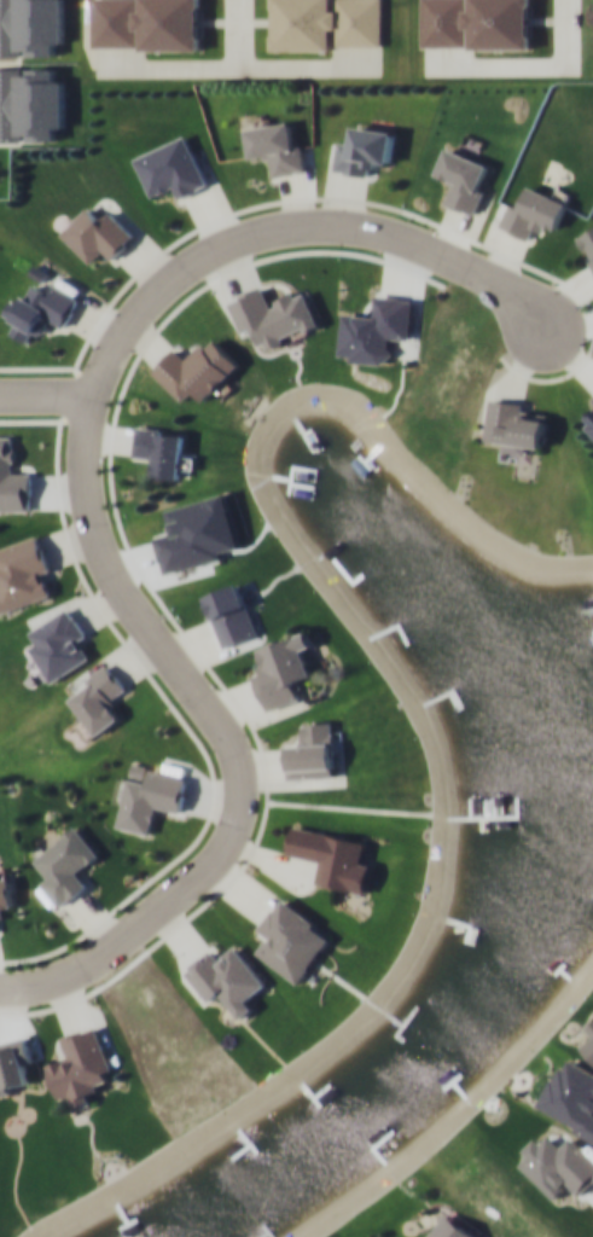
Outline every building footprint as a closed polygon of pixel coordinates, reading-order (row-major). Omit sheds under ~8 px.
[(64,0),(0,0),(0,56),(54,56),(53,42),(64,42),(64,0)] [(202,0),(93,0),(93,47),(202,47),(202,0)] [(332,0),(273,0),(273,47),(382,47),(382,0),(332,0)] [(531,47),(531,0),(422,0),(422,47),(531,47)] [(0,65),(0,140),(54,140),(54,128),(64,128),(64,77),(53,77),(53,65),(0,65)] [(245,127),(250,155),(266,153),(268,176),(304,170),(297,118),(245,127)] [(391,165),(396,129),(354,124),(353,140),(338,139),(335,172),(371,175),(372,163),(391,165)] [(135,155),(151,197),(176,187),(180,197),(209,185),(190,134),(135,155)] [(436,174),(449,179),(442,202),(477,214),(494,163),(446,146),(436,174)] [(500,226),(537,240),(543,222),(558,227),(569,199),(530,185),(521,208),(508,203),(500,226)] [(98,216),(87,205),(60,232),(92,263),(101,254),(110,262),(136,236),(107,207),(98,216)] [(580,236),(592,264),(592,229),(580,236)] [(81,300),(53,281),(43,296),(30,288),(19,307),(13,303),(7,314),(17,320),(10,331),(29,342),(35,331),(41,335),(51,318),(64,327),(81,300)] [(322,326),(309,292),(297,297),(295,289),(271,298),(266,285),(228,300),(242,333),(256,329),(263,349),(322,326)] [(243,364),(210,332),(190,355),(179,344),(153,371),(186,401),(194,393),(205,403),(243,364)] [(545,447),(548,412),(536,411),(537,402),(490,397),(487,440),(545,447)] [(134,460),(156,461),(155,476),(182,478),(186,430),(136,426),(134,460)] [(50,597),(42,570),(51,568),(40,534),(0,546),(0,612),(50,597)] [(204,594),(222,649),(260,635),(242,582),(204,594)] [(30,645),(51,681),(89,660),(81,645),(91,640),(71,605),(31,628),(39,640),(30,645)] [(314,678),(307,654),(316,651),(310,631),(258,646),(266,670),(256,673),(268,710),(303,699),(297,683),(314,678)] [(112,705),(132,692),(109,662),(66,693),(97,734),(121,718),(112,705)] [(298,722),(300,745),(286,745),(287,778),(337,777),(335,721),(298,722)] [(118,826),(151,832),(156,808),(182,813),(190,774),(130,762),(118,826)] [(60,906),(92,883),(83,872),(104,856),(77,823),(35,856),(47,872),(39,879),(60,906)] [(318,883),(366,893),(373,860),(362,858),(367,840),(295,824),(289,854),(322,860),(318,883)] [(6,918),(5,907),(14,906),(11,876),(0,877),(0,918),(6,918)] [(281,896),(260,928),(269,934),(257,952),(301,982),(335,934),(281,896)] [(211,1001),(222,993),(242,1018),(257,1005),(250,995),(268,982),(238,943),(221,956),(214,947),(186,969),(211,1001)] [(48,1063),(60,1099),(72,1096),(76,1107),(94,1100),(89,1087),(117,1079),(97,1023),(64,1035),(69,1049),(57,1053),(59,1059),(48,1063)] [(28,1035),(0,1040),(0,1094),(28,1088),(25,1075),(35,1073),(28,1035)] [(570,1057),(558,1081),(550,1076),(534,1107),(592,1137),(592,1068),(570,1057)] [(449,1208),(428,1236),(489,1236),(449,1208)]
